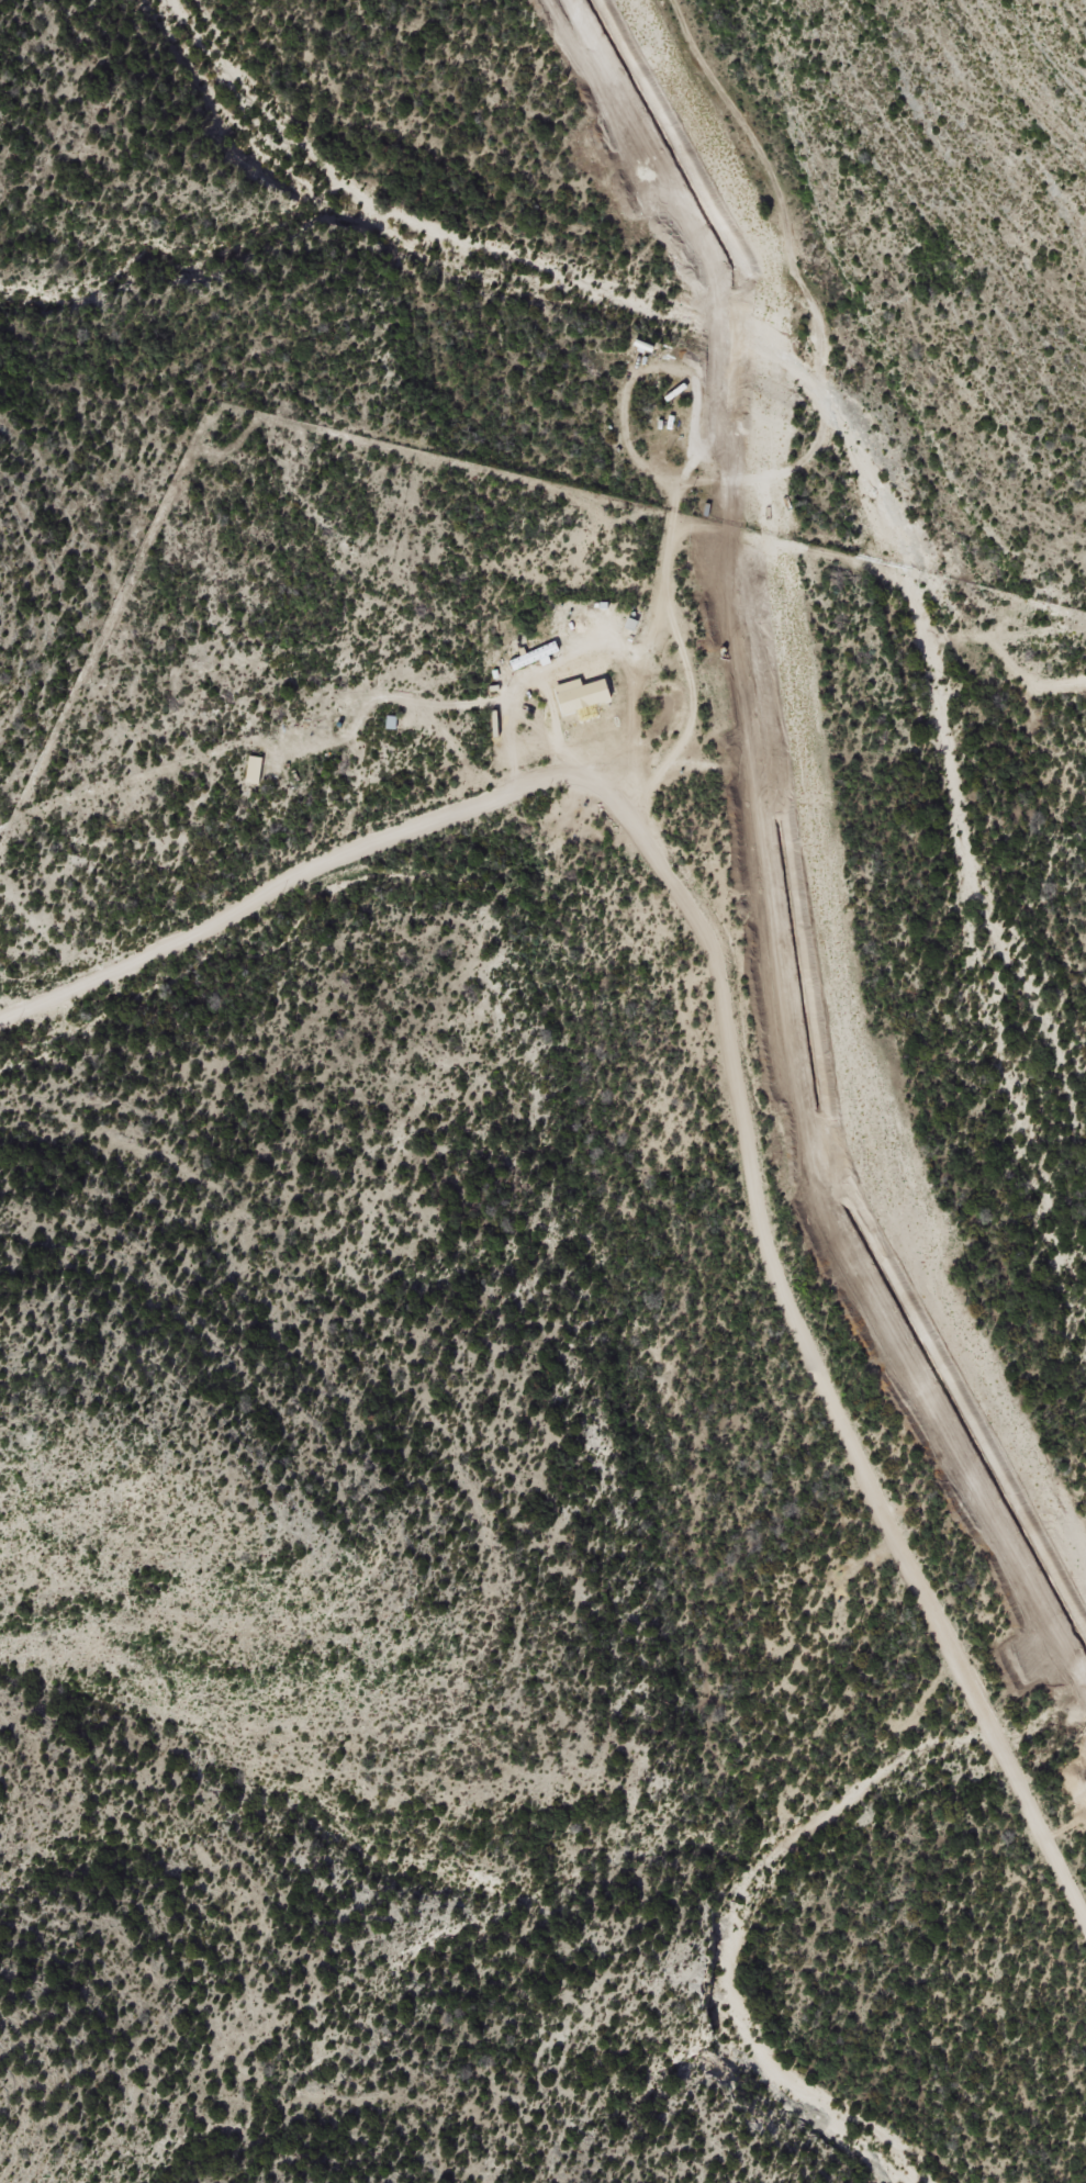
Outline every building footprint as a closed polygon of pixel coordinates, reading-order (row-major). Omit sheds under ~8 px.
[(248,784),(263,786),(266,760),(251,758),(248,784)]
